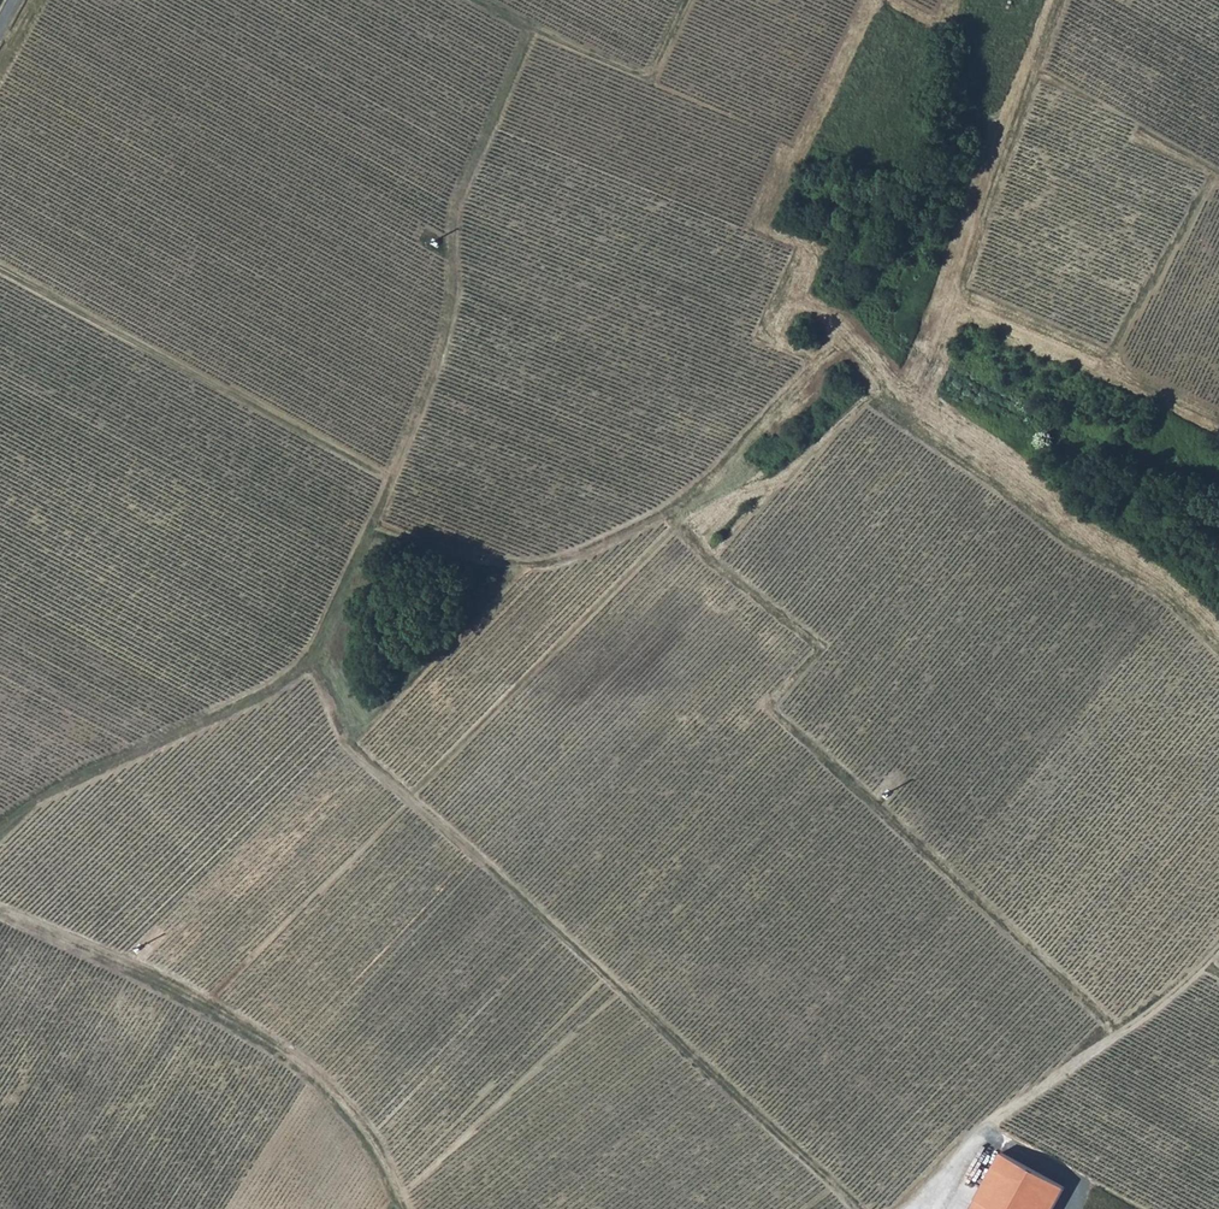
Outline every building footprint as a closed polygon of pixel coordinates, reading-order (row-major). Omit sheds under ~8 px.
[(1000,1149),(967,1208),(1052,1208),(1065,1185),(1000,1149)]
